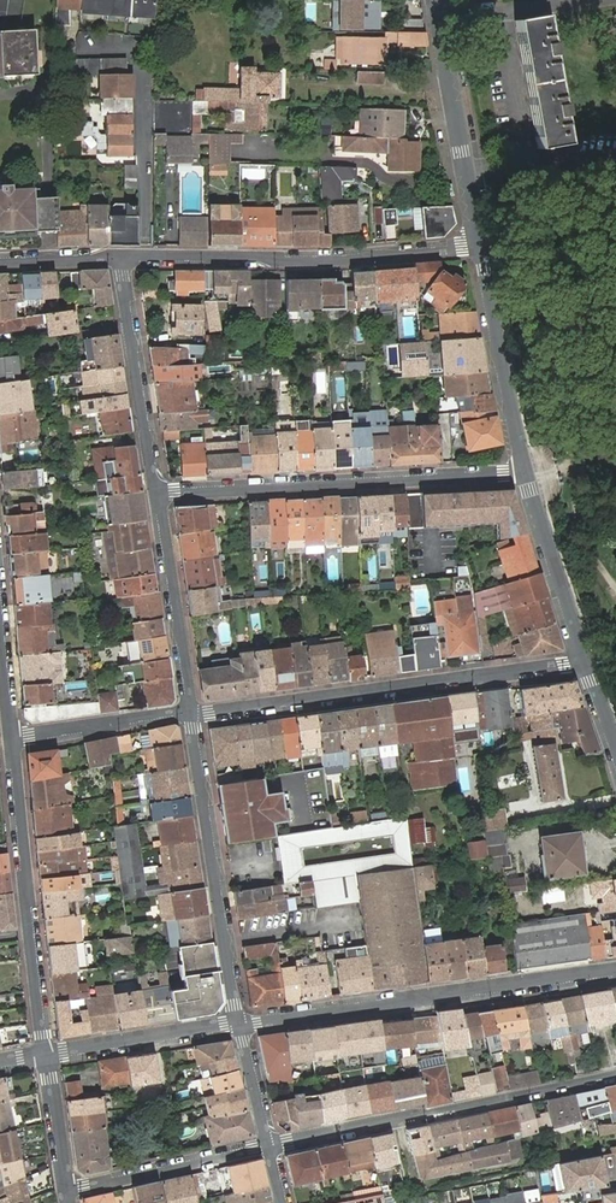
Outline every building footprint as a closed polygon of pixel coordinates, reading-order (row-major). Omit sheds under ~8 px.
[(58,45),(58,46),(64,46),(64,38),(65,39),(65,31),(64,31),(64,26),(70,26),(70,9),(83,10),(107,12),(131,14),(154,16),(155,0),(57,0),(58,45)] [(334,29),(361,30),(361,0),(334,0),(334,29)] [(515,22),(537,149),(567,144),(562,117),(565,117),(563,104),(559,105),(551,57),(554,56),(552,44),(549,45),(544,17),(515,22)] [(3,78),(12,78),(21,77),(31,77),(36,77),(36,69),(36,52),(36,31),(30,31),(22,31),(0,31),(0,78),(3,78)] [(397,46),(427,46),(425,33),(369,33),(369,38),(342,38),(342,65),(384,65),(385,42),(397,42),(397,46)] [(128,58),(78,59),(78,75),(102,75),(102,99),(105,99),(105,100),(133,100),(133,74),(128,74),(128,58)] [(78,59),(68,59),(68,75),(78,75),(78,59)] [(317,60),(317,69),(336,70),(336,60),(317,60)] [(254,68),(241,68),(240,93),(233,93),(233,90),(205,89),(205,101),(268,102),(268,100),(280,100),(281,73),(254,73),(254,68)] [(384,74),(357,73),(357,83),(383,84),(384,74)] [(133,135),(133,100),(105,100),(105,115),(108,115),(108,136),(133,135)] [(205,101),(193,101),(193,115),(225,116),(225,111),(237,112),(237,122),(230,123),(230,131),(268,131),(268,102),(205,101)] [(361,138),(403,140),(405,111),(363,109),(362,118),(362,131),(354,131),(354,138),(361,138)] [(168,133),(156,133),(156,146),(167,146),(167,164),(193,165),(193,145),(204,143),(204,151),(210,150),(210,135),(201,135),(193,138),(168,138),(168,133)] [(228,164),(228,134),(210,134),(210,135),(210,150),(210,163),(228,164)] [(133,135),(108,136),(102,136),(98,136),(98,148),(108,148),(108,157),(134,156),(133,135)] [(403,144),(403,140),(361,138),(354,138),(340,137),(340,154),(385,156),(385,174),(416,175),(418,145),(403,144)] [(244,179),(267,179),(267,164),(244,164),(244,179)] [(125,189),(136,188),(137,166),(136,166),(125,166),(125,189)] [(324,195),(321,195),(321,201),(324,201),(340,200),(338,180),(355,181),(355,170),(337,169),(337,171),(323,172),(324,195)] [(58,195),(40,195),(40,188),(13,189),(12,184),(6,184),(0,185),(0,236),(3,236),(3,230),(13,229),(14,235),(41,235),(58,235),(58,226),(57,211),(58,195)] [(115,207),(109,207),(108,245),(137,246),(138,207),(129,207),(127,204),(117,204),(115,207)] [(217,205),(209,205),(209,219),(209,229),(208,247),(239,247),(240,209),(240,206),(231,205),(230,221),(217,221),(217,205)] [(231,205),(217,205),(217,221),(230,221),(231,205)] [(328,206),(330,232),(342,232),(342,221),(357,220),(355,205),(328,206)] [(323,214),(322,206),(282,207),(283,215),(323,214)] [(109,207),(87,207),(86,210),(87,246),(108,245),(109,207)] [(450,207),(420,209),(423,240),(441,238),(453,225),(450,207)] [(371,219),(372,227),(379,227),(378,210),(378,208),(370,208),(371,219)] [(262,210),(240,209),(239,247),(261,247),(274,247),(275,215),(275,210),(270,210),(262,210)] [(57,211),(58,226),(58,235),(58,247),(87,246),(86,210),(57,211)] [(393,226),(391,210),(378,210),(380,227),(393,226)] [(323,214),(283,215),(275,215),(274,247),(332,248),(330,232),(324,232),(323,222),(323,214)] [(209,229),(209,219),(180,219),(180,228),(209,229)] [(342,232),(357,231),(357,220),(342,221),(342,232)] [(208,247),(209,229),(180,228),(180,246),(208,247)] [(441,273),(440,262),(414,264),(415,268),(416,282),(433,281),(427,290),(437,297),(431,306),(439,311),(444,311),(464,284),(453,276),(450,279),(441,273)] [(394,270),(396,301),(417,299),(416,282),(415,268),(394,270)] [(99,307),(113,305),(107,270),(81,271),(81,273),(82,283),(76,284),(76,290),(92,289),(92,298),(98,298),(99,307)] [(203,270),(177,271),(177,280),(169,280),(169,289),(177,289),(177,294),(187,294),(187,291),(203,291),(203,289),(203,270)] [(203,270),(203,289),(212,289),(212,271),(203,270)] [(237,304),(249,304),(249,270),(228,271),(228,289),(228,295),(232,295),(232,292),(237,292),(237,301),(237,304)] [(373,272),(375,303),(396,301),(394,270),(373,272)] [(228,289),(228,271),(212,271),(212,289),(228,289)] [(58,296),(56,272),(39,273),(42,315),(46,315),(44,298),(58,297),(58,296)] [(352,286),(353,308),(375,307),(375,303),(373,272),(351,274),(352,286)] [(37,299),(38,315),(42,315),(39,273),(21,273),(24,300),(37,299)] [(82,283),(81,273),(71,273),(72,290),(76,290),(76,284),(82,283)] [(10,301),(7,274),(0,274),(0,302),(10,301)] [(318,280),(319,307),(319,310),(353,308),(352,286),(344,286),(341,283),(332,283),(332,279),(318,280)] [(286,280),(286,315),(289,315),(289,307),(319,307),(318,280),(286,280)] [(250,283),(250,317),(278,317),(279,283),(250,283)] [(140,288),(142,299),(158,299),(156,286),(140,288)] [(421,299),(431,306),(437,297),(427,290),(421,299)] [(232,295),(228,295),(228,301),(237,301),(237,292),(232,292),(232,295)] [(58,296),(58,297),(59,305),(69,304),(69,294),(58,296)] [(18,319),(16,300),(10,301),(0,302),(0,321),(18,319)] [(212,342),(223,342),(218,312),(216,301),(205,301),(212,342)] [(216,301),(218,312),(230,309),(228,301),(216,301)] [(199,304),(171,304),(171,333),(203,333),(203,328),(199,328),(199,304)] [(78,334),(75,310),(60,313),(46,315),(42,315),(38,315),(26,317),(18,319),(0,321),(0,334),(24,331),(24,326),(40,324),(40,323),(49,322),(50,338),(78,334)] [(441,340),(480,336),(475,312),(439,314),(441,340)] [(79,341),(84,340),(100,337),(99,331),(78,334),(79,341)] [(80,362),(82,373),(86,373),(122,368),(117,335),(100,337),(84,340),(87,362),(80,362)] [(389,345),(391,378),(444,374),(486,370),(480,336),(441,340),(433,340),(419,342),(399,344),(389,345)] [(150,347),(152,366),(191,363),(191,353),(206,353),(206,345),(183,345),(183,348),(150,347)] [(152,366),(155,384),(192,381),(192,363),(191,363),(152,366)] [(86,373),(88,387),(93,386),(124,381),(122,368),(86,373)] [(486,370),(444,374),(445,397),(469,395),(491,393),(486,370)] [(23,382),(31,380),(30,376),(13,379),(12,374),(0,376),(0,385),(23,382)] [(93,386),(95,399),(126,394),(124,381),(93,386)] [(192,381),(155,384),(160,413),(206,410),(206,404),(194,404),(192,381)] [(31,412),(30,408),(28,408),(25,387),(24,386),(23,382),(0,385),(0,417),(31,412)] [(491,393),(469,395),(469,399),(472,400),(474,410),(494,409),(491,393)] [(126,394),(95,399),(97,414),(101,413),(128,409),(126,394)] [(57,424),(63,423),(63,419),(61,408),(55,409),(57,424)] [(128,409),(101,413),(105,437),(132,433),(128,409)] [(415,409),(403,410),(404,420),(416,419),(415,409)] [(474,410),(460,411),(468,451),(500,443),(494,409),(474,410)] [(206,410),(160,413),(163,432),(180,431),(195,429),(195,421),(206,420),(206,410)] [(0,455),(13,453),(12,443),(37,441),(34,412),(31,412),(0,417),(0,452),(0,455)] [(349,422),(352,468),(370,467),(368,412),(349,413),(349,422)] [(368,412),(370,467),(390,466),(388,428),(387,419),(372,421),(372,412),(368,412)] [(101,413),(97,414),(100,438),(105,437),(101,413)] [(311,421),(311,423),(313,470),(334,469),(331,422),(331,421),(311,421)] [(331,422),(334,469),(352,468),(349,422),(331,422)] [(311,423),(293,424),(295,470),(313,470),(311,423)] [(293,424),(275,425),(275,427),(278,471),(295,470),(293,424)] [(388,428),(390,466),(440,463),(438,426),(388,428)] [(251,433),(246,433),(247,440),(249,473),(278,471),(275,427),(250,429),(251,433)] [(211,443),(210,428),(203,429),(204,444),(206,475),(241,473),(239,441),(211,443)] [(180,431),(163,432),(164,440),(181,439),(180,431)] [(249,473),(247,440),(239,441),(241,473),(249,473)] [(206,475),(204,444),(180,445),(182,476),(206,475)] [(101,478),(102,481),(139,476),(135,450),(134,446),(94,452),(98,479),(101,478)] [(35,471),(2,474),(4,491),(37,488),(35,471)] [(102,481),(95,482),(97,498),(141,492),(139,476),(102,481)] [(497,540),(512,537),(527,536),(516,501),(513,492),(512,489),(491,490),(491,503),(494,503),(495,518),(496,526),(497,540)] [(495,523),(495,540),(497,540),(496,526),(495,518),(494,503),(491,503),(491,490),(436,493),(426,494),(404,495),(406,524),(406,527),(406,528),(495,523)] [(141,492),(97,498),(98,504),(111,503),(112,508),(106,509),(107,519),(101,520),(101,527),(108,526),(113,525),(146,521),(141,492)] [(406,524),(404,495),(389,496),(391,525),(391,536),(406,535),(406,528),(406,527),(406,524)] [(376,535),(374,496),(356,498),(358,536),(376,535)] [(376,535),(376,537),(391,536),(391,525),(389,496),(374,496),(376,535)] [(341,542),(341,545),(358,544),(358,536),(356,498),(338,499),(341,542)] [(305,546),(322,545),(323,543),(320,499),(302,500),(305,546)] [(323,543),(341,542),(338,499),(320,499),(323,543)] [(285,501),(287,547),(287,549),(305,547),(305,546),(302,500),(285,501)] [(267,502),(269,548),(287,547),(285,501),(267,502)] [(249,525),(250,549),(269,548),(267,502),(248,503),(249,525)] [(35,504),(5,507),(8,537),(44,534),(42,516),(40,514),(34,515),(34,512),(35,512),(35,504)] [(174,510),(179,538),(207,533),(216,531),(214,523),(207,524),(204,505),(176,507),(174,510)] [(214,523),(210,505),(204,505),(207,524),(214,523)] [(121,554),(150,550),(146,521),(113,525),(108,526),(109,532),(113,531),(117,554),(121,554)] [(179,538),(183,565),(212,560),(211,552),(215,551),(213,535),(208,536),(207,533),(179,538)] [(44,534),(8,537),(9,556),(46,552),(44,534)] [(499,551),(509,584),(539,575),(527,536),(512,537),(514,545),(499,551)] [(118,576),(119,581),(154,575),(150,550),(121,554),(124,574),(118,576)] [(9,556),(12,580),(45,577),(48,577),(46,557),(48,557),(48,552),(46,552),(9,556)] [(117,554),(114,555),(118,576),(124,574),(121,554),(117,554)] [(183,565),(187,595),(213,591),(217,590),(216,581),(220,580),(217,562),(213,562),(212,560),(183,565)] [(458,569),(459,577),(467,576),(465,571),(465,568),(458,569)] [(115,581),(118,600),(119,600),(157,594),(154,575),(119,581),(115,581)] [(509,584),(474,595),(478,620),(484,618),(506,611),(513,609),(547,598),(539,575),(509,584)] [(12,580),(14,608),(48,605),(45,577),(12,580)] [(409,577),(394,579),(394,583),(394,590),(399,590),(405,590),(409,590),(409,581),(409,577)] [(379,584),(379,592),(393,591),(394,590),(394,583),(379,584)] [(361,586),(361,593),(379,592),(379,584),(361,586)] [(213,591),(187,595),(191,620),(233,614),(233,609),(216,611),(213,591)] [(130,626),(133,643),(164,638),(157,594),(119,600),(121,610),(135,608),(137,625),(130,626)] [(348,604),(355,603),(354,595),(347,596),(348,604)] [(464,612),(457,613),(463,657),(478,655),(472,610),(471,609),(469,598),(462,600),(464,612)] [(510,624),(513,637),(520,636),(556,625),(547,598),(513,609),(515,616),(510,624)] [(432,603),(435,622),(435,623),(435,624),(435,626),(442,625),(444,642),(437,643),(439,658),(447,657),(447,659),(463,657),(457,613),(455,600),(432,603)] [(254,602),(246,603),(247,612),(262,610),(261,601),(254,602)] [(233,609),(233,614),(247,612),(246,603),(232,605),(233,609)] [(14,608),(16,630),(51,626),(62,625),(62,618),(49,619),(48,605),(14,608)] [(513,609),(506,611),(510,624),(515,616),(513,609)] [(478,620),(482,652),(491,651),(489,644),(488,645),(484,618),(478,620)] [(428,624),(410,627),(411,639),(429,637),(428,624)] [(413,655),(415,671),(440,668),(439,658),(437,643),(437,638),(435,626),(435,624),(428,624),(429,637),(411,639),(411,641),(413,655)] [(520,636),(526,656),(561,651),(563,649),(556,625),(520,636)] [(16,630),(19,658),(58,654),(65,654),(64,647),(55,647),(53,630),(51,629),(51,626),(16,630)] [(364,636),(370,677),(409,672),(415,671),(413,655),(397,657),(394,632),(364,636)] [(133,643),(124,644),(127,666),(167,660),(164,638),(133,643)] [(323,644),(329,683),(348,680),(345,660),(342,638),(323,640),(323,644)] [(305,647),(311,686),(329,683),(323,644),(305,647)] [(290,652),(295,688),(311,686),(305,647),(305,645),(290,648),(290,652)] [(267,650),(253,653),(258,693),(273,691),(268,655),(267,650)] [(268,655),(273,691),(295,688),(290,652),(268,655)] [(258,693),(253,653),(238,655),(239,662),(243,695),(258,693)] [(21,685),(55,682),(61,682),(58,654),(19,658),(21,685)] [(345,660),(348,680),(365,678),(362,658),(345,660)] [(127,666),(123,667),(124,673),(133,672),(135,684),(144,683),(170,679),(167,660),(127,666)] [(214,673),(200,675),(204,700),(243,695),(239,662),(212,666),(214,673)] [(144,683),(148,708),(170,704),(173,700),(170,679),(144,683)] [(21,685),(23,705),(57,702),(55,682),(21,685)] [(529,715),(583,707),(574,682),(521,690),(525,716),(529,715)] [(116,687),(117,693),(118,700),(125,700),(123,686),(116,687)] [(477,721),(482,754),(493,753),(513,736),(511,720),(510,714),(507,689),(474,693),(477,721)] [(98,702),(100,714),(120,711),(118,700),(117,693),(97,696),(98,702)] [(446,697),(450,725),(477,721),(474,693),(446,697)] [(391,705),(398,756),(404,755),(404,752),(410,751),(410,750),(416,749),(418,763),(452,758),(454,758),(450,725),(446,697),(391,705)] [(98,702),(24,709),(24,718),(33,724),(100,714),(98,702)] [(373,707),(381,763),(384,762),(383,755),(394,753),(394,761),(399,761),(398,756),(391,705),(373,707)] [(360,750),(362,765),(366,765),(365,757),(376,756),(377,763),(381,763),(373,707),(355,710),(360,750)] [(582,756),(600,753),(583,707),(529,715),(532,731),(557,727),(559,742),(576,740),(582,756)] [(335,713),(340,752),(342,763),(343,767),(343,770),(348,769),(350,751),(360,750),(355,710),(335,713)] [(322,756),(323,758),(324,766),(342,763),(340,752),(335,713),(316,715),(321,747),(322,756)] [(321,747),(316,715),(296,718),(301,750),(321,747)] [(279,720),(284,758),(301,756),(301,750),(296,718),(279,720)] [(527,732),(525,718),(516,719),(511,720),(513,736),(527,732)] [(264,722),(269,760),(284,758),(279,720),(264,722)] [(249,724),(254,762),(269,760),(264,722),(249,724)] [(234,726),(239,764),(254,762),(249,724),(234,726)] [(153,748),(180,744),(178,729),(173,725),(150,730),(153,748)] [(208,730),(215,768),(239,764),(234,726),(208,730)] [(557,727),(532,731),(534,746),(531,746),(541,802),(562,799),(553,743),(559,742),(557,727)] [(117,737),(120,753),(130,752),(127,735),(117,737)] [(90,769),(109,766),(108,755),(120,753),(117,737),(84,744),(90,769)] [(146,774),(184,767),(180,744),(153,748),(147,749),(140,750),(141,755),(145,754),(147,769),(144,769),(144,774),(146,774)] [(301,756),(302,758),(322,756),(321,747),(301,750),(301,756)] [(28,754),(30,780),(58,776),(56,757),(67,755),(65,749),(61,750),(28,754)] [(456,784),(452,758),(418,763),(411,764),(415,790),(456,784)] [(145,789),(186,782),(184,767),(146,774),(143,774),(145,789)] [(33,810),(68,805),(67,799),(64,799),(62,782),(68,782),(67,774),(58,776),(30,780),(33,810)] [(113,794),(121,793),(119,778),(111,779),(113,794)] [(241,781),(217,785),(218,791),(219,797),(244,792),(263,789),(262,785),(261,778),(256,778),(241,781)] [(189,798),(186,782),(145,789),(147,800),(141,801),(141,805),(151,803),(189,798)] [(245,800),(220,804),(227,845),(271,838),(268,818),(284,816),(282,804),(280,792),(264,795),(263,789),(244,792),(245,800)] [(244,792),(219,797),(220,804),(245,800),(244,792)] [(122,808),(121,793),(113,794),(113,799),(114,809),(122,808)] [(192,817),(189,798),(151,803),(152,809),(148,809),(150,823),(158,822),(192,817)] [(289,803),(282,804),(284,816),(268,818),(271,838),(274,838),(273,827),(276,823),(291,821),(289,803)] [(72,834),(69,805),(68,805),(33,810),(35,838),(72,834)] [(125,827),(122,808),(114,809),(117,829),(125,827)] [(481,811),(484,830),(505,827),(502,809),(481,811)] [(353,810),(353,820),(369,820),(368,810),(353,810)] [(372,816),(373,822),(389,819),(388,813),(372,816)] [(196,841),(192,817),(158,822),(160,841),(152,842),(153,848),(196,841)] [(282,876),(283,885),(297,883),(312,881),(313,894),(316,909),(359,902),(355,874),(411,865),(413,865),(406,817),(389,819),(373,822),(370,823),(351,826),(332,829),(276,837),(282,876)] [(137,825),(125,827),(117,829),(114,829),(116,843),(117,857),(119,870),(121,884),(122,898),(123,900),(129,899),(159,895),(172,893),(203,888),(201,879),(158,885),(144,887),(143,876),(140,850),(137,825)] [(484,830),(487,858),(500,857),(505,894),(524,892),(523,879),(516,880),(514,867),(510,867),(505,827),(484,830)] [(541,839),(543,856),(540,856),(543,878),(547,878),(547,879),(551,879),(550,877),(582,873),(577,833),(541,839)] [(74,848),(72,834),(35,838),(37,852),(74,848)] [(200,867),(196,841),(153,848),(154,853),(162,852),(164,868),(157,869),(157,874),(200,867)] [(37,852),(38,866),(76,862),(74,848),(37,852)] [(7,855),(0,855),(0,874),(9,872),(7,855)] [(38,866),(40,880),(81,875),(79,861),(76,862),(38,866)] [(413,865),(411,865),(414,885),(433,883),(431,863),(413,865)] [(355,874),(359,902),(365,946),(366,947),(372,991),(428,983),(421,933),(414,885),(411,865),(355,874)] [(158,885),(201,879),(200,867),(157,874),(156,874),(158,885)] [(9,872),(0,874),(0,894),(11,893),(9,872)] [(40,880),(41,893),(80,888),(82,888),(81,875),(40,880)] [(588,883),(590,896),(601,894),(603,904),(613,902),(615,902),(615,879),(588,883)] [(312,881),(297,883),(300,896),(313,894),(312,881)] [(282,894),(280,885),(234,892),(236,906),(292,898),(291,893),(282,894)] [(41,893),(43,904),(75,900),(82,899),(80,888),(41,893)] [(163,922),(171,920),(176,920),(207,915),(203,888),(172,893),(159,895),(163,922)] [(16,929),(11,893),(0,894),(0,919),(2,930),(16,929)] [(292,898),(236,906),(238,921),(285,913),(283,903),(292,902),(292,898)] [(43,904),(45,920),(77,916),(75,900),(43,904)] [(597,905),(597,907),(598,912),(598,914),(614,912),(613,902),(603,904),(597,905)] [(118,912),(122,938),(131,938),(129,927),(126,927),(124,911),(118,912)] [(588,914),(582,915),(589,961),(605,959),(598,914),(598,912),(595,913),(596,926),(589,927),(588,914)] [(45,920),(48,946),(81,943),(88,942),(85,915),(83,915),(77,916),(45,920)] [(171,920),(175,947),(178,947),(211,942),(207,915),(176,920),(171,920)] [(509,924),(516,971),(589,961),(582,915),(509,924)] [(425,932),(421,933),(428,983),(447,981),(441,936),(426,938),(425,932)] [(441,936),(447,981),(466,978),(461,939),(460,933),(441,936)] [(461,939),(466,978),(484,975),(480,943),(479,936),(461,939)] [(104,940),(105,951),(107,959),(133,956),(131,938),(122,938),(104,940)] [(480,943),(484,975),(504,973),(502,956),(508,955),(506,940),(480,943)] [(178,947),(182,971),(215,966),(211,942),(178,947)] [(81,943),(48,946),(51,975),(84,971),(84,965),(94,964),(98,964),(97,960),(107,959),(105,951),(82,953),(81,943)] [(275,944),(243,948),(245,961),(268,957),(277,956),(275,944)] [(334,963),(338,996),(372,991),(366,947),(354,949),(355,957),(360,955),(360,958),(334,963)] [(308,958),(314,999),(330,997),(323,952),(319,953),(320,957),(308,958)] [(308,958),(294,961),(294,963),(299,1001),(314,999),(308,958)] [(286,959),(278,960),(284,1003),(299,1001),(294,963),(287,964),(286,959)] [(256,972),(246,973),(252,1008),(284,1003),(278,960),(269,962),(270,974),(256,977),(256,972)] [(215,966),(182,971),(184,985),(196,983),(195,974),(216,972),(215,966)] [(84,971),(51,975),(54,1002),(88,998),(86,989),(84,971)] [(196,983),(217,980),(216,972),(195,974),(196,983)] [(174,1019),(170,992),(169,987),(167,975),(158,976),(141,979),(141,983),(146,1024),(174,1019)] [(170,992),(174,1019),(222,1011),(217,980),(196,983),(197,988),(184,990),(170,992)] [(141,983),(111,986),(112,995),(117,1028),(146,1024),(141,983)] [(112,995),(111,986),(102,987),(103,997),(112,995)] [(117,1028),(112,995),(103,997),(102,987),(86,989),(88,998),(91,1033),(117,1028)] [(615,1026),(615,1022),(615,1016),(613,1008),(609,990),(580,995),(588,1030),(592,1030),(590,1017),(609,1014),(612,1026),(615,1026)] [(568,1034),(588,1030),(580,995),(560,998),(568,1034)] [(88,998),(54,1002),(58,1038),(91,1033),(88,998)] [(571,1050),(568,1034),(560,998),(540,1002),(548,1037),(561,1035),(564,1052),(566,1052),(568,1064),(574,1063),(571,1050)] [(529,1040),(548,1037),(540,1002),(521,1005),(529,1040)] [(530,1045),(529,1040),(521,1005),(492,1010),(501,1050),(508,1048),(505,1036),(519,1034),(522,1047),(530,1045)] [(462,1015),(460,1008),(436,1011),(437,1016),(441,1041),(443,1051),(463,1047),(467,1064),(472,1063),(471,1058),(462,1015)] [(501,1051),(501,1050),(492,1010),(476,1013),(482,1038),(484,1037),(488,1054),(501,1051)] [(477,1039),(482,1038),(476,1013),(462,1015),(471,1058),(480,1056),(477,1039)] [(437,1016),(411,1018),(415,1043),(441,1041),(437,1016)] [(411,1018),(381,1021),(385,1046),(385,1048),(415,1044),(415,1043),(411,1018)] [(381,1019),(332,1026),(337,1056),(385,1049),(385,1048),(385,1046),(381,1021),(381,1019)] [(330,1026),(308,1029),(311,1053),(333,1050),(330,1026)] [(308,1029),(284,1032),(287,1060),(312,1057),(311,1053),(308,1029)] [(287,1060),(284,1032),(258,1036),(268,1081),(289,1077),(287,1060)] [(212,1076),(237,1070),(229,1040),(191,1046),(193,1052),(197,1064),(209,1061),(212,1076)] [(333,1050),(311,1053),(312,1057),(313,1061),(334,1058),(333,1050)] [(128,1081),(129,1085),(158,1080),(153,1053),(124,1057),(128,1081)] [(124,1057),(98,1062),(102,1085),(128,1081),(124,1057)] [(419,1068),(425,1102),(426,1107),(451,1101),(445,1064),(419,1068)] [(496,1092),(509,1089),(507,1079),(507,1078),(504,1065),(491,1069),(496,1092)] [(415,1076),(389,1082),(394,1109),(425,1102),(419,1068),(414,1068),(415,1076)] [(206,1097),(210,1117),(224,1113),(224,1116),(247,1110),(237,1070),(212,1076),(208,1077),(202,1079),(206,1097)] [(464,1078),(469,1098),(479,1096),(477,1088),(473,1070),(468,1070),(469,1076),(464,1078)] [(507,1079),(509,1089),(538,1083),(536,1073),(507,1079)] [(7,1099),(13,1097),(12,1093),(6,1094),(4,1077),(0,1078),(0,1101),(7,1099)] [(66,1097),(81,1095),(79,1081),(64,1083),(66,1097)] [(389,1082),(341,1090),(343,1099),(346,1117),(394,1109),(389,1082)] [(479,1096),(492,1093),(490,1085),(477,1088),(479,1096)] [(609,1111),(615,1109),(615,1085),(604,1088),(609,1111)] [(580,1119),(594,1115),(609,1111),(604,1088),(575,1094),(580,1119)] [(292,1099),(296,1128),(306,1126),(316,1124),(321,1123),(319,1103),(317,1095),(302,1098),(301,1094),(292,1095),(292,1099)] [(575,1094),(546,1100),(550,1118),(552,1127),(552,1128),(580,1120),(580,1119),(575,1094)] [(82,1099),(81,1095),(66,1097),(66,1101),(69,1117),(106,1113),(105,1108),(101,1109),(100,1101),(104,1100),(104,1097),(95,1098),(82,1099)] [(13,1128),(7,1099),(0,1101),(0,1132),(13,1128)] [(296,1128),(292,1099),(273,1102),(278,1125),(286,1130),(296,1128)] [(343,1099),(319,1103),(321,1123),(346,1117),(343,1099)] [(532,1122),(529,1104),(516,1106),(520,1130),(522,1136),(552,1127),(550,1118),(532,1122)] [(520,1130),(516,1106),(486,1113),(491,1136),(520,1130)] [(206,1118),(207,1122),(212,1145),(254,1136),(247,1110),(224,1116),(224,1113),(210,1117),(206,1118)] [(106,1117),(106,1113),(69,1117),(71,1133),(104,1128),(108,1127),(107,1123),(103,1123),(102,1118),(106,1117)] [(491,1136),(486,1113),(457,1119),(462,1143),(491,1136)] [(612,1123),(596,1124),(594,1115),(580,1119),(580,1120),(582,1128),(585,1138),(615,1133),(615,1123),(612,1123)] [(462,1143),(457,1119),(427,1125),(435,1161),(447,1158),(446,1153),(438,1154),(437,1148),(457,1144),(459,1154),(464,1153),(462,1143)] [(422,1180),(498,1165),(506,1163),(505,1158),(504,1149),(503,1142),(492,1145),(464,1153),(459,1154),(447,1158),(435,1161),(427,1125),(407,1130),(417,1177),(422,1180)] [(20,1159),(13,1128),(0,1132),(0,1163),(20,1159)] [(104,1128),(71,1133),(76,1168),(83,1174),(110,1168),(109,1157),(106,1158),(104,1140),(106,1140),(104,1128)] [(369,1138),(374,1165),(397,1160),(391,1133),(369,1138)] [(520,1154),(517,1137),(503,1142),(504,1149),(505,1158),(520,1154)] [(347,1171),(374,1165),(369,1138),(341,1144),(347,1171)] [(321,1179),(323,1185),(326,1185),(325,1178),(347,1173),(347,1171),(341,1144),(315,1149),(321,1179)] [(285,1155),(292,1186),(321,1179),(315,1149),(285,1155)] [(564,1192),(606,1186),(600,1156),(589,1158),(560,1164),(564,1192)] [(2,1185),(23,1177),(20,1159),(0,1163),(0,1180),(1,1185),(2,1185)] [(225,1189),(226,1195),(267,1186),(260,1160),(220,1169),(221,1174),(228,1172),(232,1188),(225,1189)] [(221,1174),(225,1189),(232,1188),(228,1172),(221,1174)] [(190,1175),(196,1201),(206,1199),(200,1173),(190,1175)] [(196,1201),(190,1175),(161,1182),(166,1202),(197,1202),(196,1201)] [(27,1199),(23,1177),(2,1185),(8,1199),(5,1200),(6,1202),(15,1202),(27,1199)] [(504,1192),(502,1181),(485,1184),(487,1195),(504,1192)] [(157,1182),(132,1188),(135,1202),(162,1202),(157,1182)] [(271,1201),(267,1186),(226,1195),(228,1202),(264,1202),(271,1201)] [(379,1186),(354,1190),(354,1195),(380,1191),(379,1186)] [(600,1195),(602,1202),(615,1202),(615,1192),(600,1195)] [(81,1202),(113,1202),(110,1193),(80,1199),(81,1202)] [(541,1202),(556,1202),(557,1202),(556,1193),(540,1196),(541,1201),(541,1202)] [(381,1198),(380,1194),(352,1199),(334,1202),(382,1202),(381,1198)]
